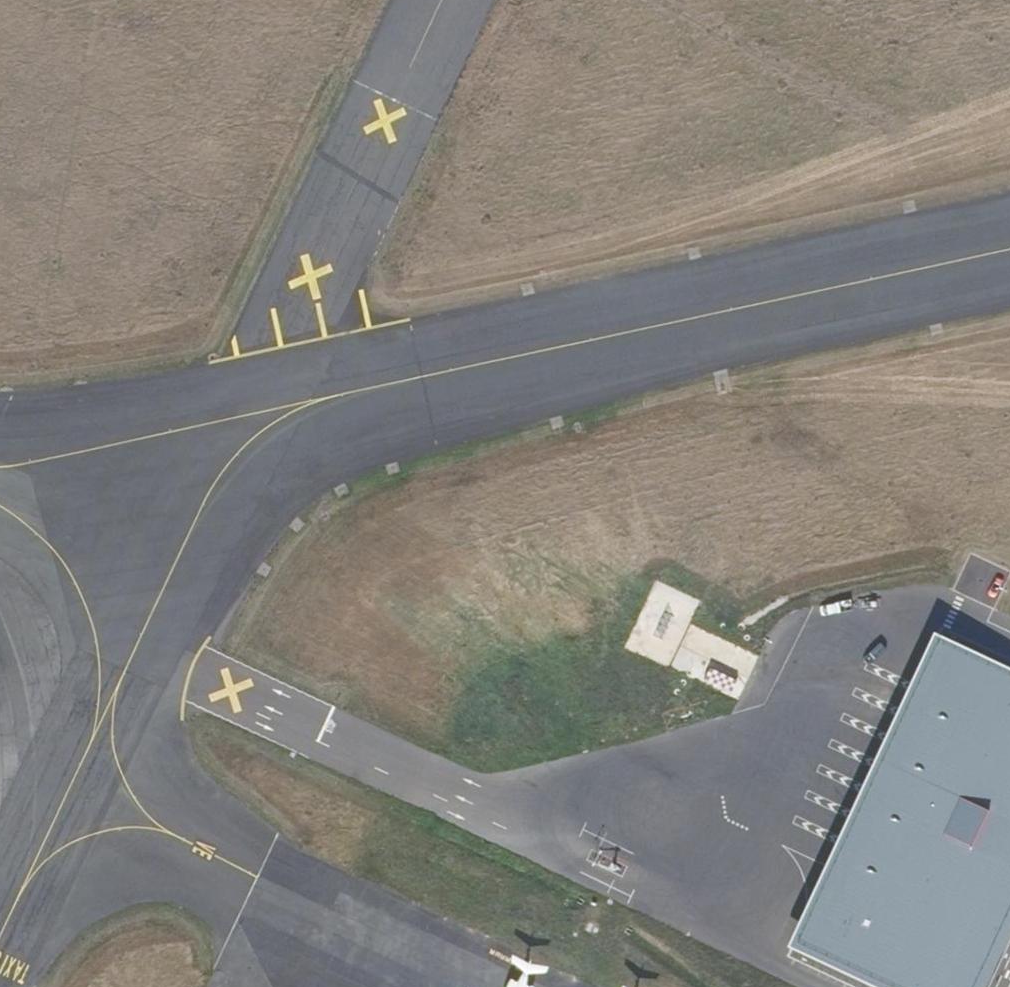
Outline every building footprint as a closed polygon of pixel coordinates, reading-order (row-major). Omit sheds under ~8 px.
[(928,632),(786,943),(883,986),(982,986),(1009,926),(1009,669),(928,632)]
